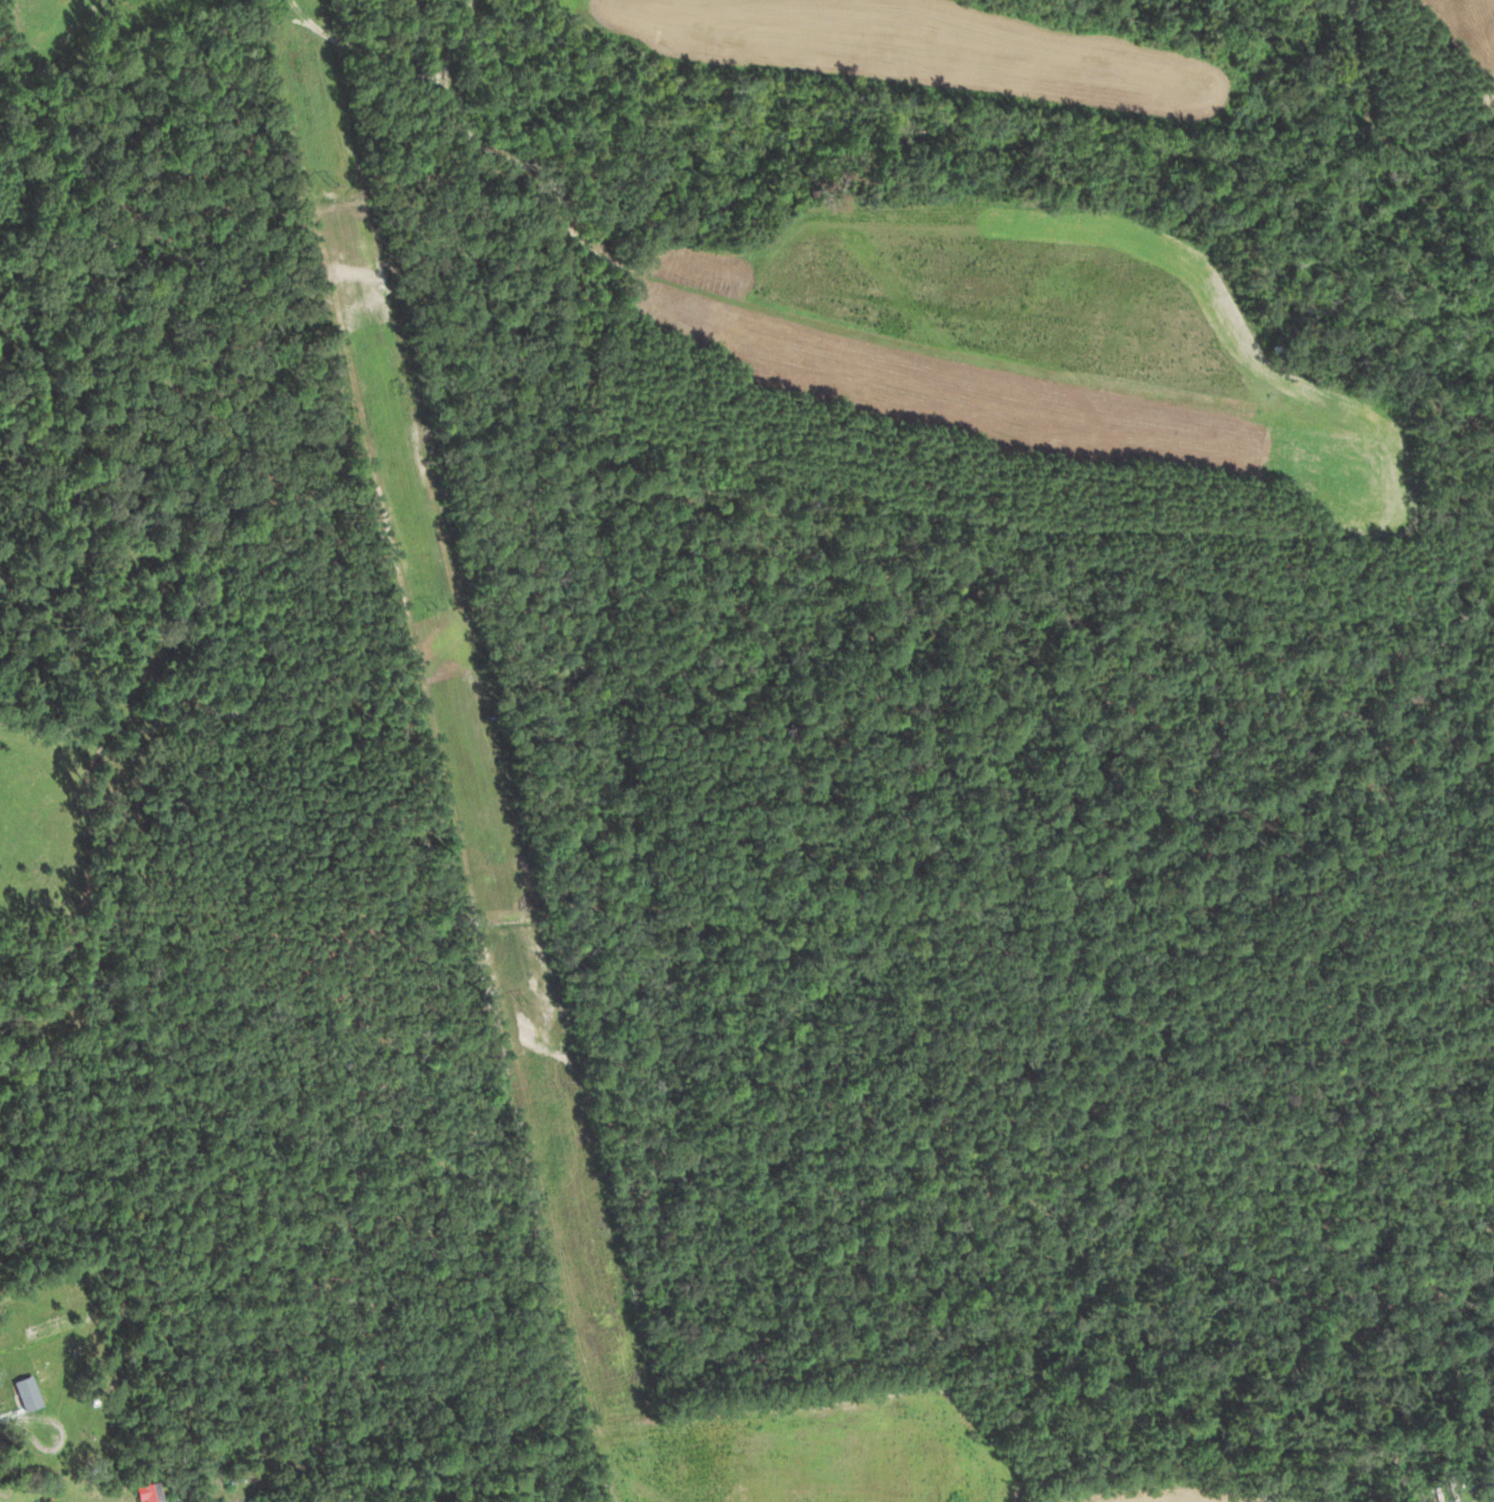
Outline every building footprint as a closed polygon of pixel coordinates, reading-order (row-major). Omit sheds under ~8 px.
[(40,1376),(20,1384),(33,1413),(52,1405),(40,1376)] [(174,1498),(159,1501),(155,1482),(136,1486),(140,1501),(175,1501),(174,1498)]
